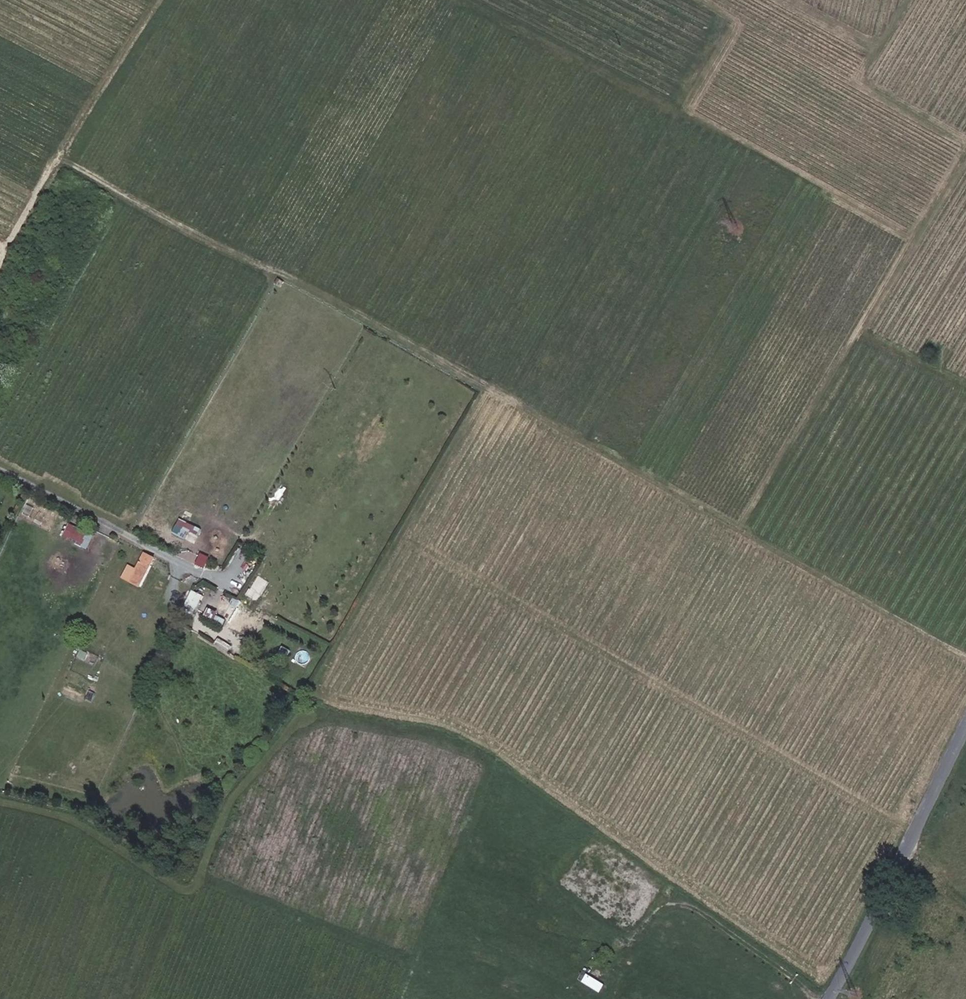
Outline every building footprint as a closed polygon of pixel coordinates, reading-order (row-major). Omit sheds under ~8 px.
[(82,545),(90,531),(70,521),(63,536),(82,545)] [(195,542),(198,536),(178,525),(170,539),(182,545),(186,537),(195,542)] [(87,548),(94,533),(90,531),(82,545),(87,548)] [(141,586),(152,565),(145,561),(149,555),(145,553),(135,572),(129,569),(124,578),(141,586)] [(152,565),(156,558),(149,555),(145,561),(152,565)] [(186,598),(191,589),(184,585),(178,594),(186,598)] [(195,612),(203,595),(194,591),(186,608),(195,612)] [(239,641),(249,630),(237,621),(243,613),(238,610),(218,636),(228,644),(233,637),(239,641)] [(213,622),(217,616),(209,611),(205,617),(213,622)] [(225,621),(217,616),(213,622),(221,627),(225,621)] [(935,633),(946,639),(953,628),(941,622),(935,633)]
